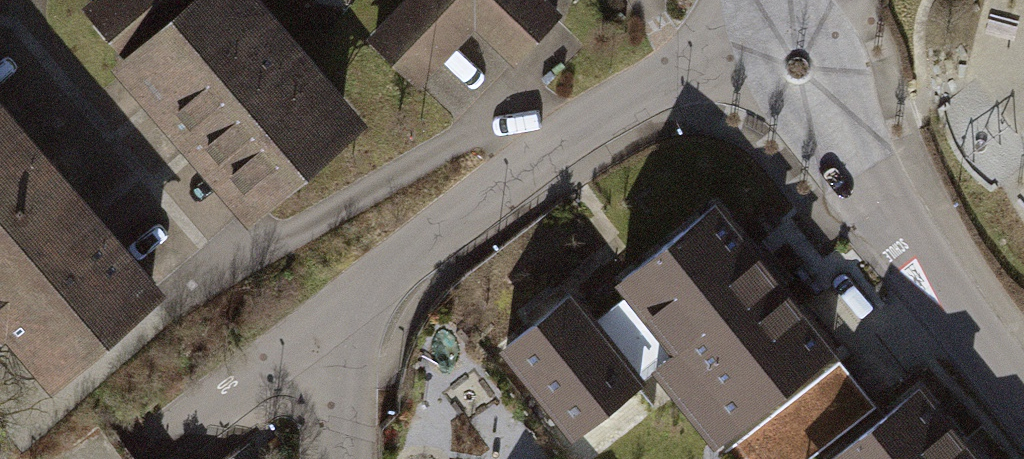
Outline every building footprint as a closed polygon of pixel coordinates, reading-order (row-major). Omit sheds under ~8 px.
[(117,63),(252,226),(374,125),(270,0),(97,0),(91,5),(131,52),(117,63)] [(552,0),(408,0),(372,37),(422,85),(478,27),(519,68),(569,17),(552,0)] [(42,393),(163,294),(0,97),(0,342),(42,393)] [(718,204),(613,287),(670,358),(652,373),(719,457),(841,360),(718,204)] [(574,294),(499,354),(571,444),(646,385),(574,294)] [(877,407),(841,360),(719,457),(721,458),(810,458),(877,407)] [(926,386),(832,458),(983,458),(926,386)]
